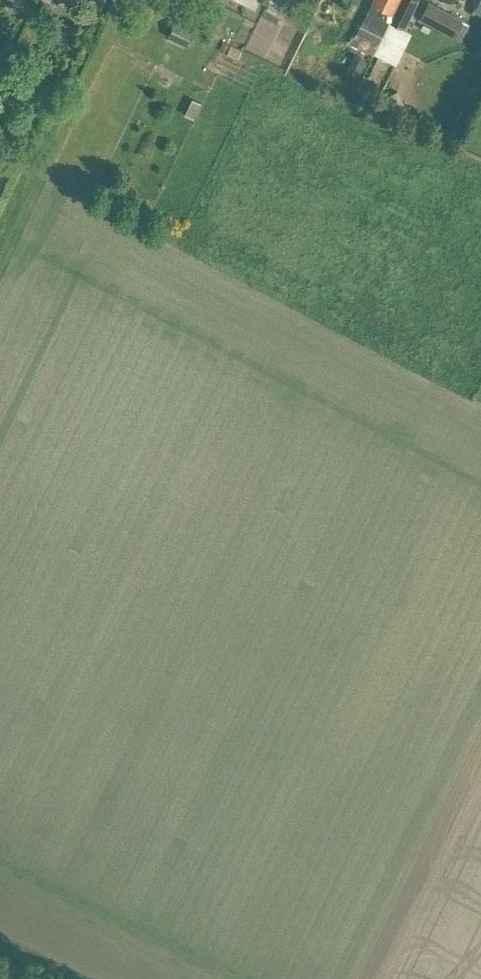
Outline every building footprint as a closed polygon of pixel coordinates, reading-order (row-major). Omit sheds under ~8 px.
[(294,0),(276,0),(275,1),(285,10),(294,0)] [(371,4),(393,14),(399,0),(373,0),(371,4)] [(418,0),(400,0),(390,22),(405,29),(418,0)] [(462,19),(429,1),(420,18),(453,36),(462,19)] [(175,27),(169,40),(185,48),(191,35),(175,27)] [(238,58),(241,51),(231,46),(227,54),(238,58)] [(193,118),(201,103),(192,99),(185,114),(193,118)]
